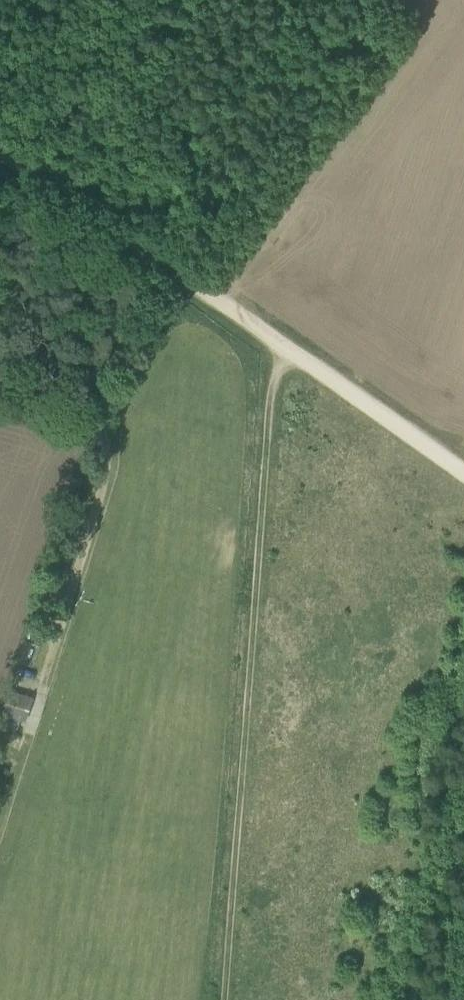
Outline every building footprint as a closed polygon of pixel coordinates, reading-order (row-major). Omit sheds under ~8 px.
[(25,707),(29,694),(8,688),(4,700),(25,707)] [(28,708),(2,702),(0,710),(0,719),(25,725),(28,708)]
